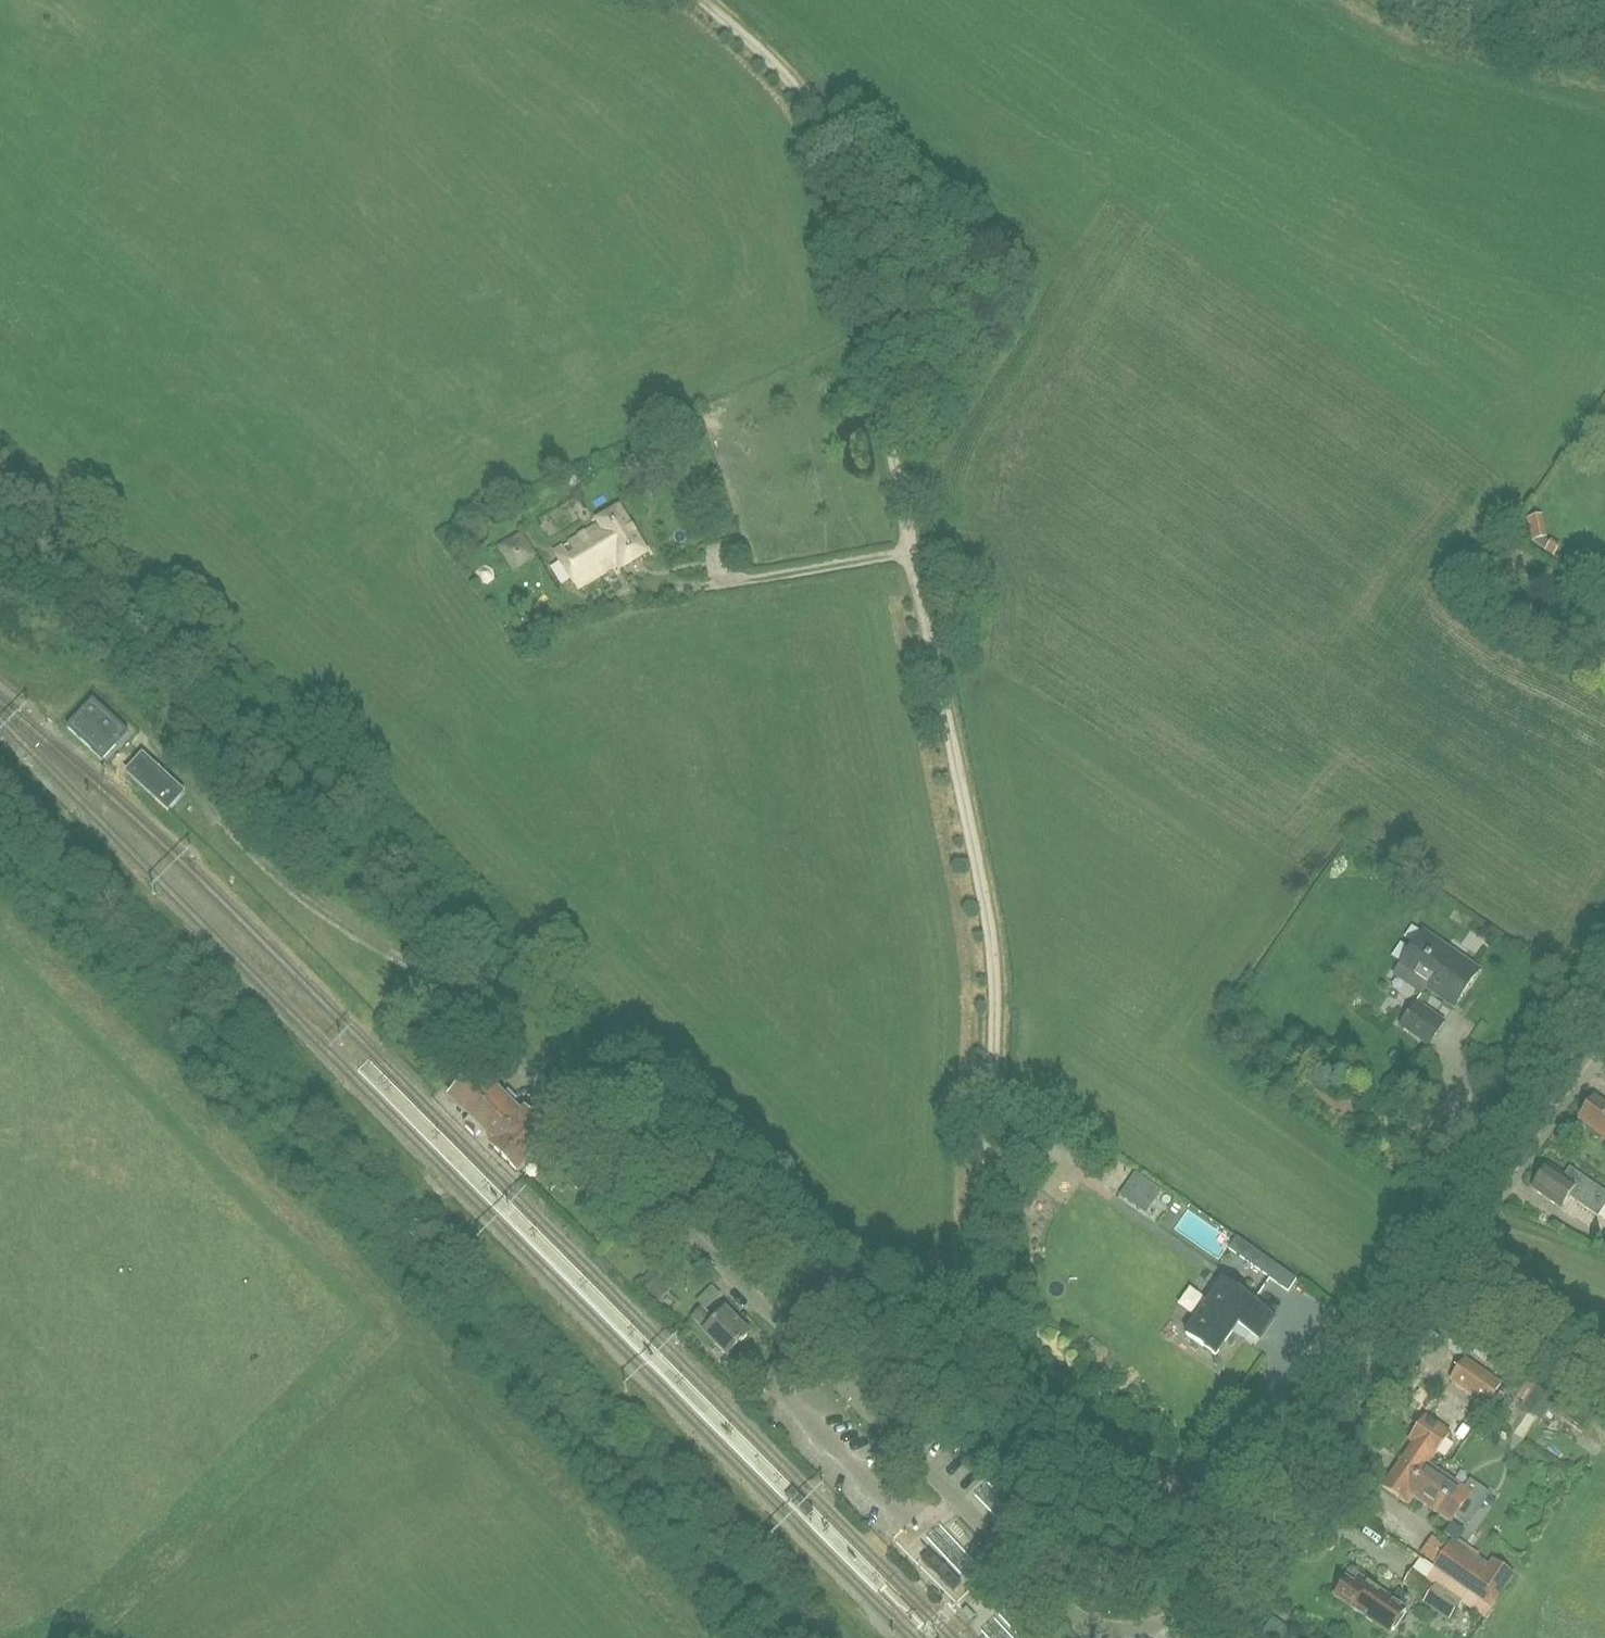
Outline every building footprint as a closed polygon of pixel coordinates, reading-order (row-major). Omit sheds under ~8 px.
[(1548,500),(1533,504),(1539,525),(1554,520),(1548,500)] [(597,520),(600,525),(555,551),(577,588),(616,565),(619,569),(645,553),(618,507),(597,520)] [(518,522),(496,534),(509,558),(531,545),(518,522)] [(67,728),(102,761),(103,760),(129,732),(93,700),(67,728)] [(183,793),(142,756),(127,773),(168,810),(183,793)] [(1425,987),(1455,1007),(1480,971),(1423,932),(1400,966),(1427,985),(1425,987)] [(1428,1044),(1444,1022),(1416,1003),(1400,1025),(1428,1044)] [(524,1110),(521,1113),(477,1068),(449,1096),(470,1117),(463,1125),(476,1138),(483,1130),(493,1141),(490,1144),(518,1172),(552,1138),(524,1110)] [(1595,1097),(1579,1120),(1604,1139),(1604,1104),(1595,1097)] [(1561,1209),(1569,1197),(1598,1217),(1604,1207),(1604,1193),(1570,1169),(1564,1177),(1548,1166),(1532,1189),(1561,1209)] [(1165,1221),(1218,1257),(1227,1244),(1183,1215),(1193,1200),(1148,1170),(1135,1188),(1170,1212),(1165,1221)] [(1278,1266),(1255,1250),(1237,1237),(1228,1249),(1246,1261),(1270,1278),(1278,1266)] [(1275,1318),(1223,1281),(1186,1335),(1215,1356),(1232,1332),(1228,1329),(1234,1321),(1260,1339),(1275,1318)] [(727,1356),(749,1334),(726,1310),(715,1321),(702,1308),(692,1318),(705,1330),(703,1331),(727,1356)] [(1462,1357),(1446,1378),(1484,1406),(1499,1385),(1462,1357)] [(1450,1433),(1426,1416),(1409,1441),(1412,1443),(1433,1458),(1450,1433)] [(1470,1480),(1464,1489),(1429,1464),(1433,1458),(1412,1443),(1382,1487),(1408,1504),(1413,1497),(1451,1523),(1456,1516),(1469,1524),(1490,1494),(1470,1480)] [(1474,1563),(1449,1546),(1448,1547),(1432,1537),(1420,1554),(1436,1565),(1434,1567),(1492,1607),(1514,1575),(1499,1565),(1492,1575),(1481,1577),(1470,1569),(1474,1563)] [(1492,1607),(1434,1567),(1426,1579),(1413,1569),(1404,1581),(1419,1591),(1426,1597),(1422,1603),(1447,1621),(1460,1603),(1486,1621),(1495,1608),(1492,1607)] [(1334,1597),(1389,1635),(1406,1611),(1402,1608),(1408,1600),(1398,1593),(1393,1600),(1358,1576),(1353,1583),(1346,1579),(1334,1597)]
